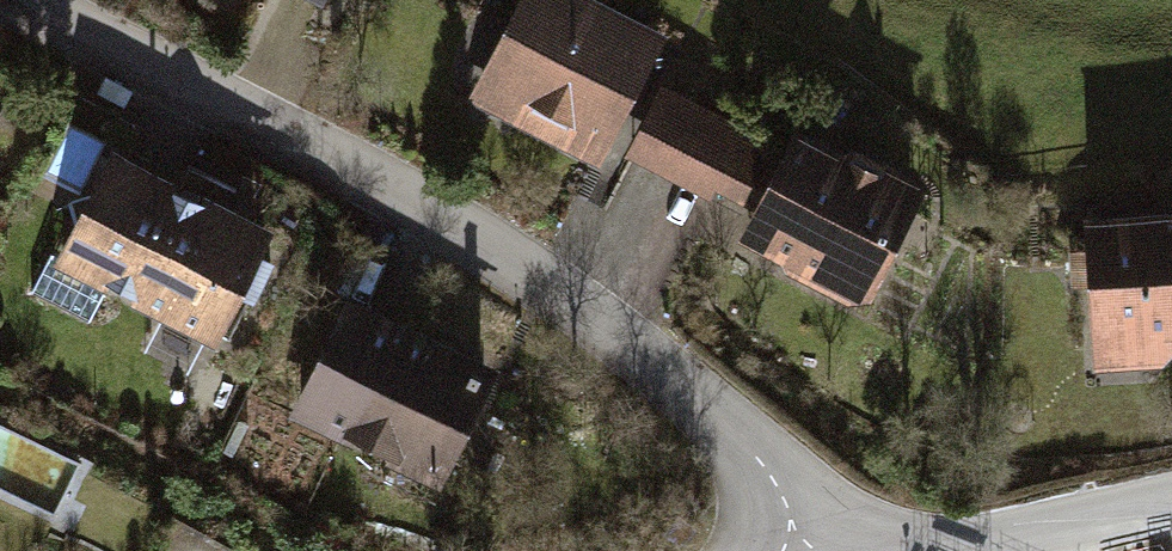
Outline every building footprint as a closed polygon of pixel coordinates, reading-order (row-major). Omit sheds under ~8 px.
[(600,0),(541,0),(488,101),(621,171),(687,46),(600,0)] [(773,147),(680,94),(640,165),(733,218),(773,147)] [(968,203),(829,135),(767,262),(907,329),(968,203)] [(308,237),(134,154),(75,277),(249,361),(308,237)] [(1112,218),(1113,378),(1171,377),(1171,218),(1112,218)] [(524,382),(375,304),(315,421),(463,498),(524,382)]
